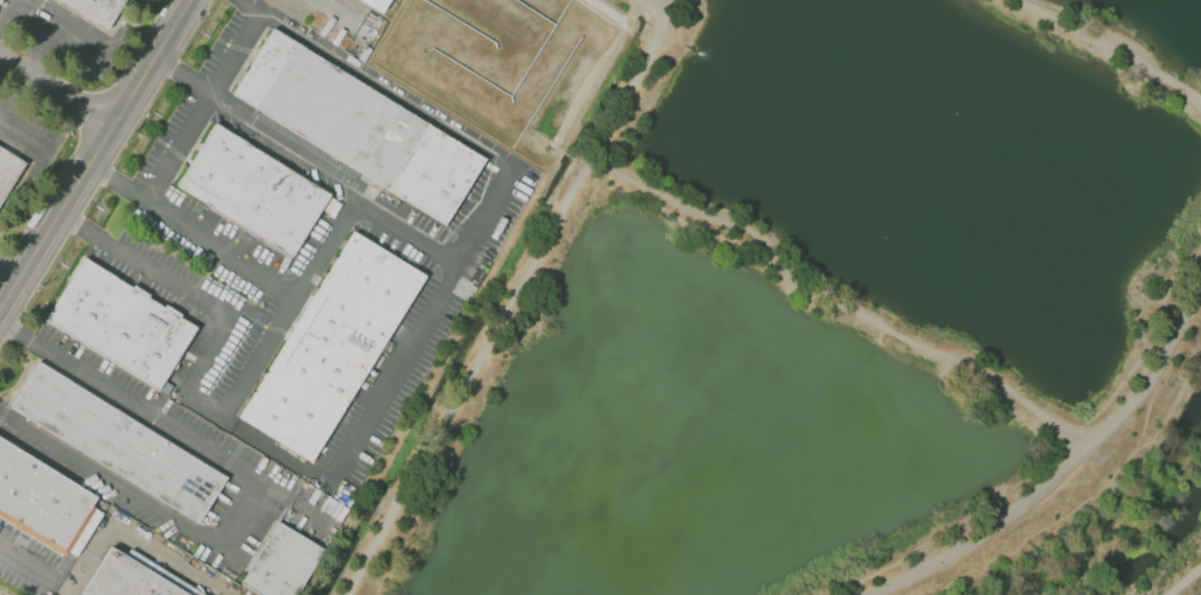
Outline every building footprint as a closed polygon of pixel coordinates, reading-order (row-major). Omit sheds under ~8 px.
[(111,30),(62,0),(130,0),(111,30)] [(385,16),(394,0),(360,0),(385,16)] [(236,94),(279,26),(490,159),(447,227),(236,94)] [(294,259),(334,195),(218,124),(178,189),(294,259)] [(30,162),(0,144),(0,211),(30,162)] [(239,418),(355,231),(429,276),(313,464),(239,418)] [(161,389),(200,327),(87,259),(49,320),(161,389)] [(230,477),(42,362),(12,410),(201,526),(230,477)] [(67,559),(0,517),(0,433),(102,496),(95,508),(98,510),(67,559)] [(321,548),(293,594),(263,594),(240,582),(276,522),(321,548)] [(114,547),(193,594),(84,594),(114,547)]
